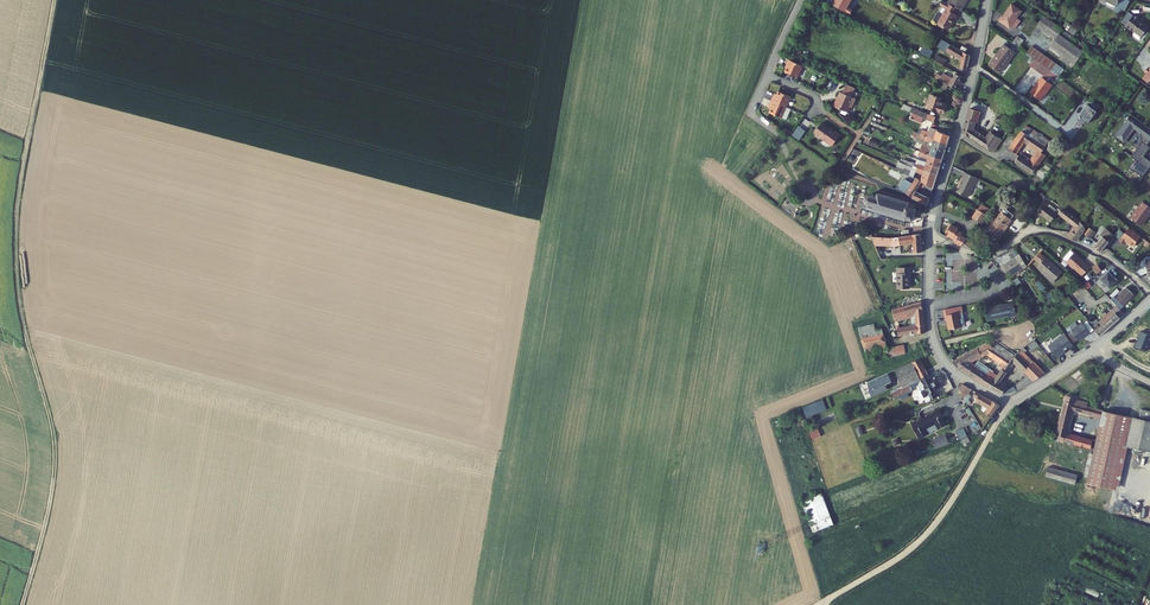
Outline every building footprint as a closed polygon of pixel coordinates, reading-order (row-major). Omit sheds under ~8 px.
[(833,5),(850,14),(853,9),(848,7),(852,0),(835,0),(833,5)] [(939,3),(945,7),(941,14),(942,15),(937,22),(938,24),(943,27),(944,26),(948,28),(951,23),(950,22),(952,20),(953,20),(954,21),(958,15),(953,13),(956,7),(946,2),(943,0),(941,0),(939,3)] [(960,9),(965,0),(947,0),(946,2),(956,7),(960,9)] [(1123,0),(1101,0),(1115,7),(1114,8),(1118,10),(1123,0)] [(1011,30),(1013,28),(1015,30),(1017,31),(1023,24),(1019,21),(1023,14),(1014,7),(1004,20),(1003,19),(1001,23),(1011,30)] [(1140,39),(1147,29),(1142,26),(1138,22),(1139,21),(1132,16),(1123,28),(1131,34),(1132,33),(1140,39)] [(1039,27),(1058,41),(1055,44),(1053,47),(1072,62),(1076,65),(1088,50),(1045,18),(1039,27)] [(1014,46),(1020,50),(1023,46),(1026,42),(1020,38),(1014,46)] [(966,53),(964,52),(958,49),(947,43),(943,50),(959,59),(958,67),(966,69),(969,55),(966,53)] [(1001,74),(1016,54),(1010,50),(1005,46),(990,66),(1001,74)] [(1034,60),(1060,79),(1063,76),(1065,72),(1033,48),(1027,55),(1034,60)] [(943,59),(934,54),(931,59),(940,64),(943,59)] [(804,65),(790,59),(787,64),(789,64),(786,71),(799,76),(804,65)] [(941,77),(938,81),(942,83),(949,87),(955,90),(961,78),(958,77),(955,75),(950,82),(941,77)] [(1049,94),(1049,93),(1054,87),(1042,80),(1038,86),(1038,88),(1036,91),(1035,90),(1031,95),(1042,103),(1046,97),(1047,97),(1049,94)] [(856,88),(847,84),(843,92),(841,91),(837,99),(836,99),(833,105),(847,112),(850,107),(852,107),(856,98),(852,96),(856,88)] [(774,96),(772,100),(786,107),(791,96),(779,91),(777,94),(776,97),(774,96)] [(947,113),(948,110),(947,110),(947,109),(947,108),(946,108),(947,105),(941,102),(941,99),(930,96),(929,101),(931,102),(929,107),(929,109),(945,115),(945,114),(947,113)] [(786,107),(772,100),(770,105),(772,106),(771,109),(769,112),(781,117),(786,107)] [(1089,106),(1086,104),(1077,119),(1088,125),(1099,105),(1092,101),(1089,106)] [(903,110),(926,120),(927,118),(928,116),(905,106),(903,110)] [(998,138),(993,135),(989,140),(972,128),(978,109),(971,107),(963,132),(990,151),(991,150),(995,153),(1003,142),(998,138)] [(910,120),(921,125),(923,120),(912,115),(910,120)] [(888,119),(882,116),(879,122),(885,125),(888,119)] [(1132,118),(1116,139),(1124,145),(1135,132),(1142,137),(1143,146),(1131,161),(1139,166),(1143,160),(1149,152),(1149,149),(1148,148),(1149,145),(1149,131),(1132,118)] [(804,119),(802,124),(809,127),(811,121),(804,119)] [(1036,132),(1040,128),(1030,120),(1027,125),(1036,132)] [(827,143),(835,133),(822,123),(815,132),(816,135),(827,143)] [(799,140),(806,130),(799,125),(792,135),(799,140)] [(1048,144),(1035,135),(1036,132),(1027,125),(1010,150),(1013,152),(1015,154),(1024,142),(1028,144),(1030,141),(1041,150),(1030,165),(1017,155),(1013,161),(1032,175),(1047,154),(1043,151),(1048,144)] [(928,140),(946,145),(949,138),(936,134),(938,131),(930,128),(928,133),(921,130),(919,135),(920,135),(920,136),(928,140)] [(1036,132),(1035,135),(1048,144),(1052,137),(1040,128),(1036,132)] [(928,144),(927,147),(932,149),(944,152),(946,145),(928,140),(920,136),(920,135),(918,139),(925,142),(928,144)] [(875,147),(877,142),(870,139),(868,144),(875,147)] [(978,168),(982,156),(980,155),(978,154),(975,162),(969,160),(973,148),(964,145),(960,158),(968,161),(967,165),(978,168)] [(924,152),(919,150),(918,153),(942,161),(944,152),(932,149),(930,153),(924,152)] [(917,157),(928,161),(927,165),(939,168),(942,161),(923,155),(918,153),(917,157)] [(1139,166),(1148,173),(1149,171),(1149,165),(1143,160),(1139,166)] [(894,169),(909,175),(912,168),(898,161),(894,169)] [(925,169),(919,167),(918,171),(937,176),(939,168),(927,165),(925,169)] [(960,176),(953,190),(959,192),(964,195),(974,176),(962,170),(959,175),(960,176)] [(933,189),(937,176),(918,171),(917,174),(923,176),(921,182),(922,183),(928,186),(933,189)] [(917,192),(922,183),(921,182),(915,179),(904,197),(908,198),(909,196),(911,197),(913,200),(926,204),(927,204),(929,198),(917,192)] [(865,205),(865,206),(867,207),(866,210),(875,213),(875,212),(883,215),(883,216),(885,216),(886,215),(892,217),(891,218),(894,219),(894,218),(911,223),(912,220),(913,220),(914,218),(913,217),(915,212),(916,212),(917,209),(915,209),(916,206),(899,201),(899,199),(897,199),(897,200),(891,198),(891,197),(889,196),(889,197),(877,194),(876,198),(870,196),(871,195),(869,195),(868,196),(867,197),(866,196),(864,198),(865,198),(865,200),(864,201),(864,203),(865,203),(866,205),(865,205)] [(1053,219),(1054,217),(1058,212),(1060,211),(1051,203),(1050,204),(1045,200),(1039,209),(1043,212),(1043,213),(1052,220),(1053,219)] [(1145,205),(1132,221),(1143,229),(1148,222),(1148,221),(1149,219),(1149,209),(1145,205)] [(1083,224),(1080,220),(1072,213),(1063,207),(1061,209),(1060,211),(1058,212),(1076,226),(1068,236),(1075,240),(1086,227),(1083,224)] [(1032,218),(1038,211),(1033,208),(1031,211),(1028,215),(1032,218)] [(1008,223),(1012,219),(1002,209),(999,213),(998,213),(1000,215),(984,232),(993,241),(997,236),(998,237),(1006,229),(1005,228),(1009,224),(1008,223)] [(972,218),(980,223),(984,220),(987,216),(977,210),(972,218)] [(960,246),(962,243),(966,239),(958,233),(959,231),(955,228),(956,226),(949,221),(945,226),(947,227),(943,232),(948,236),(949,235),(952,238),(951,240),(955,243),(960,246)] [(1141,237),(1129,229),(1119,242),(1123,245),(1126,241),(1129,243),(1131,243),(1135,246),(1141,237)] [(1104,249),(1115,236),(1111,233),(1107,230),(1102,235),(1104,237),(1096,247),(1101,252),(1104,249)] [(1114,235),(1118,239),(1123,234),(1119,230),(1114,235)] [(1085,238),(1089,241),(1091,238),(1094,235),(1090,232),(1085,238)] [(913,254),(921,253),(920,244),(920,235),(912,236),(912,237),(893,238),(880,238),(871,237),(875,247),(912,244),(913,254)] [(975,242),(968,236),(968,237),(966,239),(962,243),(969,249),(975,242)] [(1063,263),(1084,278),(1087,273),(1091,269),(1070,254),(1063,263)] [(1038,269),(1036,271),(1044,277),(1053,283),(1060,274),(1036,256),(1031,264),(1038,269)] [(1020,273),(1023,276),(1024,275),(1026,273),(1018,262),(1014,265),(1013,263),(1002,271),(1006,276),(1009,281),(1020,273)] [(1103,272),(1098,266),(1094,268),(1099,275),(1103,272)] [(911,274),(912,268),(904,268),(897,268),(897,289),(910,289),(910,274),(911,274)] [(1124,303),(1135,294),(1131,290),(1128,286),(1117,296),(1124,303)] [(1099,337),(1121,319),(1117,314),(1113,310),(1102,320),(1104,323),(1101,326),(1095,319),(1106,309),(1108,311),(1111,308),(1104,300),(1084,318),(1092,327),(1092,328),(1099,337)] [(890,333),(893,341),(896,340),(899,339),(899,337),(917,333),(917,335),(926,333),(922,313),(918,303),(892,312),(885,314),(889,326),(895,324),(895,322),(894,320),(913,314),(914,316),(916,325),(913,326),(913,327),(897,331),(890,333)] [(1118,306),(1113,310),(1121,319),(1126,315),(1118,306)] [(1008,322),(1015,321),(1014,314),(1013,308),(1002,309),(1002,308),(985,311),(988,324),(1008,321),(1008,322)] [(914,316),(913,314),(894,320),(895,322),(914,316)] [(945,323),(947,333),(955,331),(963,330),(961,315),(943,318),(943,323),(945,323)] [(854,323),(855,327),(877,321),(876,316),(854,323)] [(1078,341),(1090,333),(1082,322),(1070,330),(1078,341)] [(890,333),(897,331),(895,324),(889,326),(890,333)] [(1056,358),(1073,346),(1063,333),(1047,346),(1056,358)] [(874,344),(886,342),(884,334),(873,336),(874,344)] [(860,339),(862,347),(869,345),(874,344),(873,336),(860,339)] [(1005,367),(1009,361),(1010,360),(993,342),(954,362),(958,369),(959,369),(981,385),(986,388),(990,380),(970,363),(988,353),(1005,367)] [(1005,392),(1000,388),(1014,364),(1030,380),(1010,391),(1011,395),(1012,395),(1044,376),(1020,352),(1010,360),(1009,361),(1005,367),(995,384),(991,391),(1001,397),(1005,392)] [(917,374),(925,370),(920,360),(912,363),(917,374)] [(895,371),(903,387),(909,384),(910,386),(916,383),(921,380),(929,376),(925,370),(917,374),(912,363),(895,371)] [(918,387),(916,392),(921,401),(925,399),(934,395),(933,392),(936,391),(936,389),(935,386),(943,383),(940,376),(939,376),(937,372),(929,376),(921,380),(916,383),(918,387)] [(888,374),(869,382),(869,393),(871,397),(887,391),(885,386),(883,382),(890,379),(888,374)] [(986,388),(991,391),(995,384),(990,380),(986,388)] [(903,387),(890,392),(893,398),(895,397),(911,390),(910,386),(909,384),(903,387)] [(975,392),(969,389),(962,394),(961,395),(963,399),(975,392)] [(983,413),(992,419),(995,416),(1001,408),(995,403),(994,405),(987,400),(980,395),(979,397),(981,399),(978,403),(986,409),(983,413)] [(1075,397),(1067,395),(1062,417),(1056,438),(1092,448),(1094,440),(1067,433),(1072,411),(1098,417),(1100,409),(1088,406),(1089,402),(1075,399),(1075,397)] [(826,410),(823,402),(803,409),(806,418),(826,410)] [(931,424),(929,425),(932,431),(946,424),(938,409),(927,415),(931,424)] [(1142,409),(1141,414),(1140,418),(1149,420),(1149,411),(1142,409)] [(1130,416),(1105,410),(1096,449),(1121,455),(1124,445),(1130,416)] [(913,422),(920,437),(932,431),(929,425),(931,424),(927,415),(913,422)] [(1140,418),(1130,416),(1124,445),(1149,451),(1149,420),(1140,418)] [(811,440),(821,437),(819,428),(809,431),(811,440)] [(938,449),(951,444),(949,440),(947,435),(934,441),(938,449)] [(1114,489),(1121,455),(1096,449),(1088,484),(1114,489)] [(1078,475),(1049,468),(1047,472),(1047,476),(1076,484),(1078,475)] [(801,502),(814,533),(834,526),(821,495),(801,502)]
